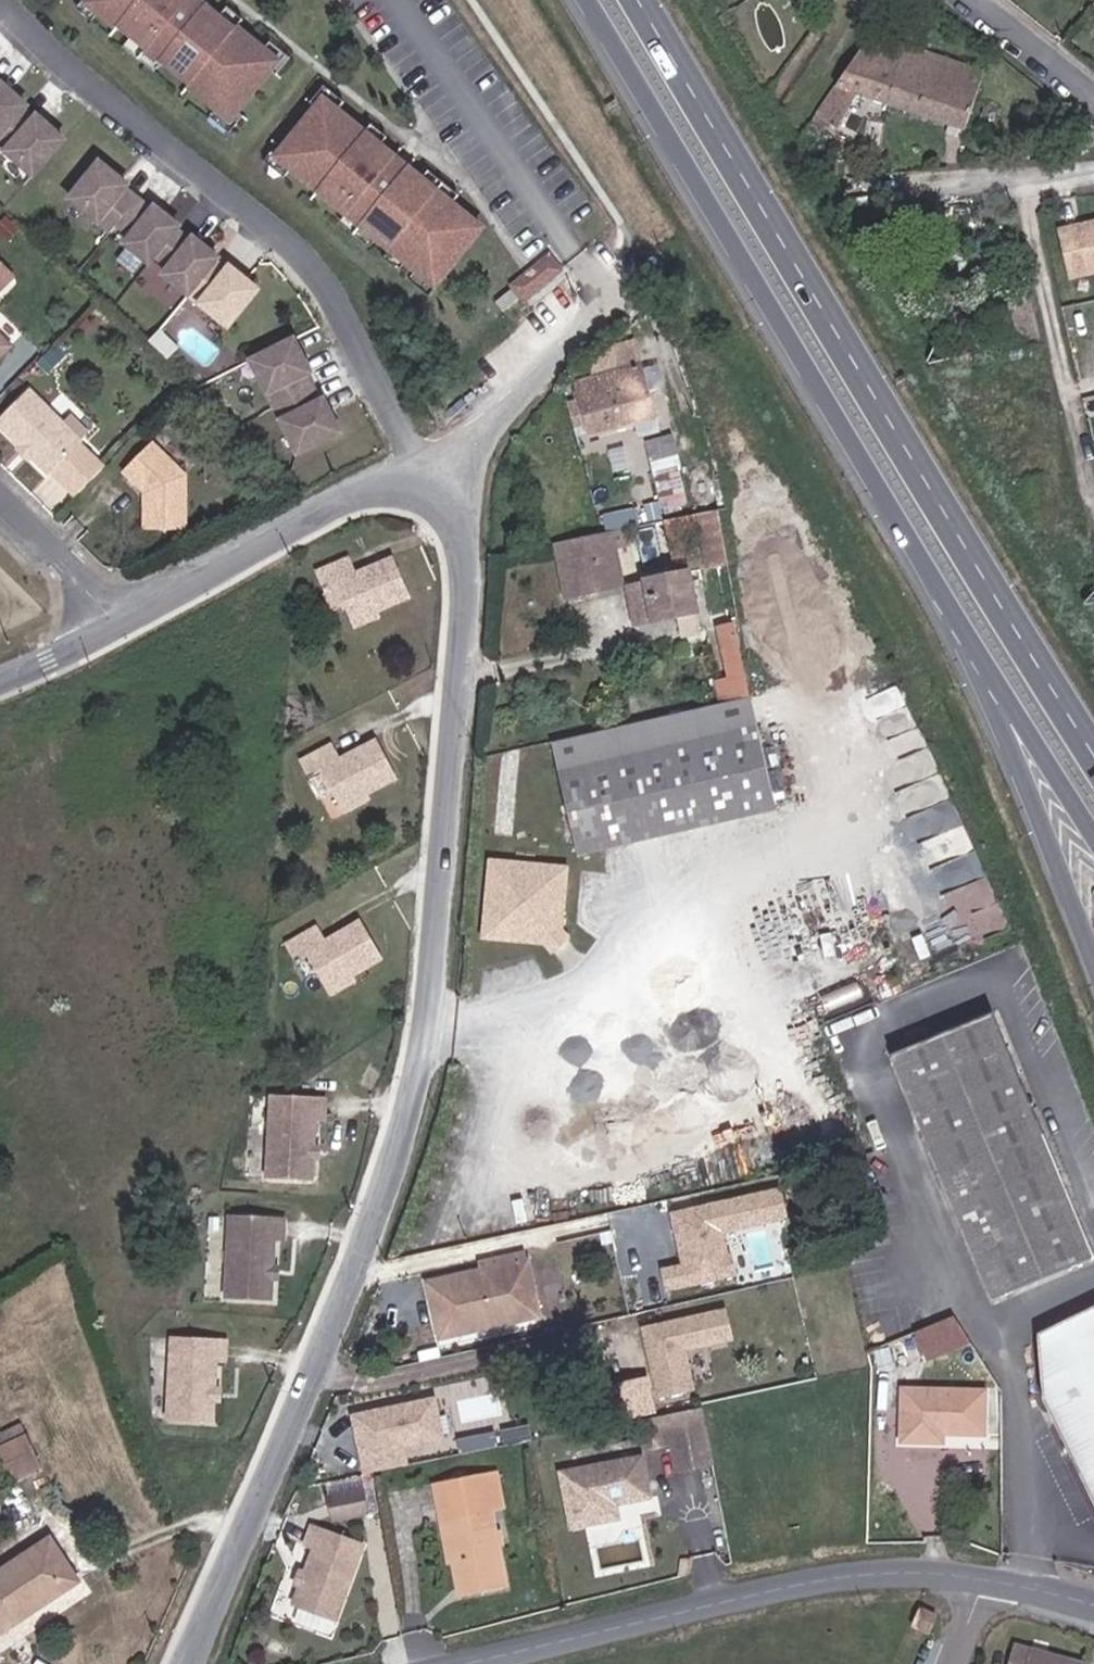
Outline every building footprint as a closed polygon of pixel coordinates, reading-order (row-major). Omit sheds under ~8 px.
[(282,62),(240,29),(225,17),(211,6),(212,4),(206,0),(95,0),(92,4),(135,38),(165,62),(236,119),(282,62)] [(240,29),(247,21),(231,8),(225,17),(240,29)] [(869,34),(815,116),(837,128),(855,92),(963,129),(982,71),(869,34)] [(165,62),(135,38),(128,46),(159,71),(165,62)] [(15,99),(18,96),(5,84),(2,87),(15,99)] [(32,108),(18,96),(15,99),(2,87),(0,85),(0,142),(1,143),(29,111),(32,108)] [(370,133),(328,100),(283,156),(337,200),(367,224),(382,235),(397,247),(411,259),(415,255),(431,267),(469,220),(453,207),(457,202),(447,194),(412,167),(385,145),(370,133)] [(39,177),(70,142),(56,130),(53,133),(40,121),(29,111),(1,143),(39,177)] [(53,133),(56,130),(43,118),(40,121),(53,133)] [(392,136),(377,124),(370,133),(385,145),(392,136)] [(454,186),(419,158),(412,167),(447,194),(454,186)] [(117,235),(144,201),(130,190),(117,179),(119,176),(105,164),(76,201),(117,235)] [(117,179),(130,190),(133,187),(119,176),(117,179)] [(367,224),(337,200),(330,208),(360,232),(367,224)] [(182,231),(185,228),(160,208),(158,212),(144,201),(117,235),(155,265),(182,231)] [(469,220),(473,215),(457,202),(453,207),(469,220)] [(1093,272),(1093,223),(1062,230),(1072,276),(1093,272)] [(222,263),(224,260),(199,240),(197,243),(182,231),(155,265),(195,297),(222,263)] [(390,256),(397,247),(382,235),(375,244),(390,256)] [(431,267),(415,255),(411,259),(427,272),(431,267)] [(531,299),(567,269),(556,256),(520,285),(531,299)] [(233,273),(222,263),(195,297),(235,329),(264,292),(250,280),(247,284),(233,273)] [(22,279),(11,268),(1,277),(13,289),(22,279)] [(247,284),(250,280),(236,269),(233,273),(247,284)] [(510,311),(526,298),(519,290),(503,303),(510,311)] [(11,317),(0,305),(0,327),(11,317)] [(18,349),(0,331),(0,367),(18,349)] [(178,349),(163,336),(155,346),(169,359),(178,349)] [(300,342),(258,363),(281,409),(319,390),(313,377),(305,361),(309,359),(300,342)] [(606,350),(612,371),(641,363),(635,342),(606,350)] [(316,375),(309,359),(305,361),(313,377),(316,375)] [(641,363),(612,371),(573,382),(588,436),(656,416),(641,363)] [(86,446),(88,444),(36,392),(4,424),(56,477),(58,474),(82,498),(111,470),(86,446)] [(330,402),(326,404),(334,420),(338,418),(330,402)] [(717,508),(710,475),(684,481),(673,437),(645,444),(660,508),(691,502),(693,514),(709,510),(717,508)] [(188,473),(159,445),(130,474),(148,492),(153,492),(155,494),(156,508),(151,508),(153,528),(193,525),(188,473)] [(307,488),(317,481),(311,471),(301,478),(307,488)] [(720,563),(713,530),(709,510),(693,514),(688,515),(699,568),(720,563)] [(627,529),(555,544),(566,597),(622,586),(614,548),(630,545),(627,529)] [(335,581),(351,622),(377,613),(411,598),(393,557),(356,572),(349,557),(315,572),(322,585),(335,581)] [(634,622),(698,610),(689,571),(625,584),(634,622)] [(377,613),(351,622),(354,629),(379,618),(377,613)] [(747,689),(734,630),(720,634),(732,692),(747,689)] [(750,695),(749,696),(551,742),(578,854),(775,809),(773,797),(750,695)] [(320,767),(340,808),(365,796),(397,778),(376,739),(341,758),(333,743),(299,761),(307,774),(320,767)] [(365,796),(340,808),(343,814),(368,800),(365,796)] [(918,864),(976,850),(963,800),(905,814),(918,864)] [(544,943),(550,952),(567,937),(560,928),(565,867),(490,861),(483,937),(544,943)] [(996,876),(944,890),(957,940),(1009,926),(996,876)] [(305,954),(327,991),(352,977),(382,958),(360,920),(326,940),(318,926),(285,945),(294,961),(305,954)] [(352,977),(327,991),(329,996),(355,981),(352,977)] [(1093,1257),(1093,1255),(994,1013),(895,1054),(994,1299),(1093,1257)] [(311,1180),(313,1159),(313,1157),(311,1157),(311,1148),(315,1147),(317,1120),(323,1120),(324,1099),(272,1095),(266,1177),(311,1180)] [(313,1157),(313,1159),(318,1159),(319,1147),(315,1147),(311,1148),(311,1157),(313,1157)] [(780,1184),(671,1205),(681,1260),(660,1264),(665,1289),(740,1274),(730,1227),(786,1216),(780,1184)] [(270,1297),(271,1278),(268,1277),(269,1266),(272,1266),(274,1239),(283,1239),(285,1218),(229,1214),(224,1295),(270,1297)] [(477,1261),(479,1270),(527,1260),(524,1250),(477,1261)] [(427,1282),(439,1331),(494,1319),(537,1308),(527,1260),(479,1270),(427,1282)] [(727,1304),(642,1321),(657,1395),(698,1386),(690,1345),(733,1336),(727,1304)] [(494,1319),(439,1331),(440,1338),(539,1316),(537,1308),(494,1319)] [(1039,1335),(1043,1405),(1093,1513),(1093,1309),(1039,1335)] [(945,1319),(912,1333),(922,1358),(962,1342),(945,1319)] [(592,1371),(643,1367),(640,1330),(590,1333),(592,1371)] [(213,1417),(215,1396),(215,1395),(212,1395),(213,1384),(216,1384),(218,1359),(227,1360),(227,1341),(173,1337),(167,1414),(213,1417)] [(215,1395),(215,1396),(220,1397),(221,1385),(216,1384),(213,1384),(212,1395),(215,1395)] [(985,1434),(986,1391),(903,1389),(903,1441),(944,1442),(944,1433),(985,1434)] [(443,1392),(351,1408),(361,1467),(454,1451),(443,1392)] [(670,1445),(664,1418),(649,1421),(655,1449),(670,1445)] [(25,1435),(21,1425),(0,1436),(0,1448),(25,1435)] [(25,1435),(0,1448),(0,1462),(10,1484),(41,1469),(25,1435)] [(574,1537),(613,1528),(610,1514),(650,1505),(642,1465),(563,1483),(574,1537)] [(452,1538),(448,1539),(459,1597),(506,1587),(498,1546),(504,1545),(501,1530),(494,1531),(491,1512),(503,1509),(495,1472),(441,1482),(452,1538)] [(441,1541),(448,1539),(452,1538),(441,1482),(430,1484),(441,1541)] [(338,1516),(365,1510),(360,1487),(333,1492),(338,1516)] [(297,1603),(332,1618),(361,1543),(317,1524),(308,1546),(318,1549),(308,1574),(311,1578),(308,1586),(304,1586),(297,1603)] [(20,1622),(79,1582),(50,1538),(0,1571),(0,1625),(16,1614),(20,1622)] [(936,1616),(919,1610),(913,1627),(931,1633),(936,1616)] [(20,1622),(16,1614),(0,1625),(0,1635),(20,1622)] [(1014,1646),(1010,1663),(1087,1663),(1014,1646)]
